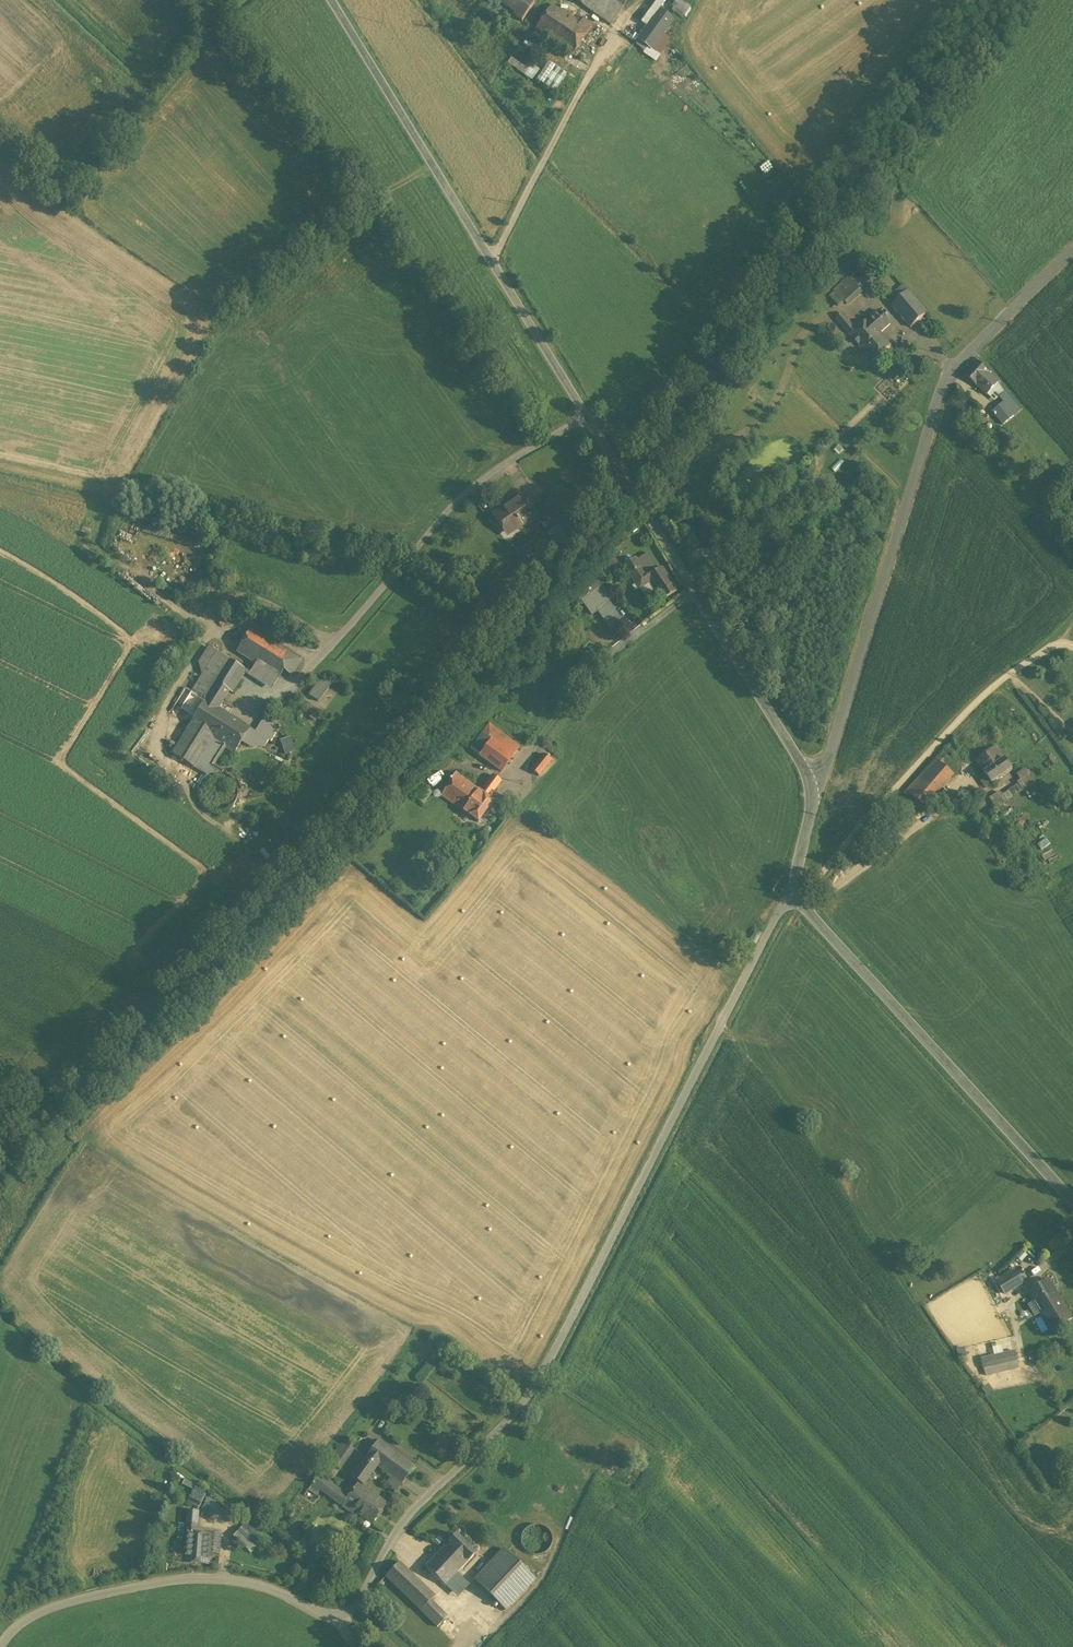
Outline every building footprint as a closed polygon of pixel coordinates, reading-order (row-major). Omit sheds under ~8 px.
[(500,4),(515,14),(513,16),(522,22),(534,4),(528,0),(503,0),(500,4)] [(611,25),(629,0),(575,0),(611,25)] [(679,0),(674,8),(685,15),(690,8),(679,0)] [(534,30),(551,41),(568,15),(552,4),(534,30)] [(647,28),(651,31),(660,38),(673,20),(660,10),(647,28)] [(568,15),(551,41),(573,56),(594,25),(583,18),(580,23),(568,15)] [(651,31),(642,42),(652,50),(660,38),(651,31)] [(512,57),(508,64),(534,78),(540,68),(529,61),(527,66),(512,57)] [(545,79),(556,87),(565,75),(555,67),(545,79)] [(865,271),(854,281),(860,288),(871,278),(865,271)] [(849,276),(835,289),(837,291),(844,300),(847,304),(862,290),(860,288),(854,281),(849,276)] [(899,290),(903,295),(909,291),(904,285),(899,290)] [(892,305),(903,295),(899,290),(888,300),(892,305)] [(839,305),(844,300),(837,291),(831,296),(839,305)] [(903,295),(892,305),(911,327),(928,313),(909,291),(903,295)] [(851,335),(874,360),(892,344),(881,332),(891,323),(879,310),(857,330),(842,313),(836,318),(851,335)] [(966,375),(977,386),(982,381),(988,375),(977,364),(966,375)] [(988,375),(982,381),(986,386),(989,388),(995,382),(988,375)] [(982,381),(977,386),(982,391),(986,386),(982,381)] [(1006,401),(997,408),(1008,421),(1017,414),(1006,401)] [(523,496),(496,515),(507,532),(519,524),(521,527),(535,517),(536,516),(532,510),(523,496)] [(535,517),(549,536),(552,534),(562,521),(547,499),(532,510),(536,516),(535,517)] [(506,537),(521,527),(519,524),(507,532),(496,515),(493,517),(506,537)] [(690,549),(700,544),(693,532),(684,537),(690,549)] [(638,562),(647,577),(659,570),(648,553),(639,559),(641,561),(639,562),(638,562)] [(616,556),(609,561),(615,570),(621,566),(616,556)] [(654,590),(662,601),(678,591),(662,568),(659,570),(647,577),(638,562),(639,562),(637,560),(636,558),(625,565),(624,566),(636,584),(639,589),(643,587),(650,583),(654,590)] [(598,572),(593,577),(594,578),(601,586),(606,582),(598,572)] [(591,580),(585,590),(592,600),(580,608),(586,617),(598,610),(613,632),(624,625),(609,602),(611,601),(601,586),(594,578),(591,580)] [(648,594),(654,590),(650,583),(643,587),(648,594)] [(256,663),(279,678),(284,670),(292,676),(302,660),(251,629),(237,651),(256,663)] [(588,656),(594,662),(604,653),(598,647),(588,656)] [(206,700),(231,660),(217,652),(191,693),(205,701),(206,700)] [(232,684),(241,667),(231,660),(206,700),(219,708),(224,701),(229,691),(232,684)] [(251,673),(247,670),(246,673),(271,689),(279,678),(256,663),(251,673)] [(241,667),(232,684),(237,686),(246,673),(247,670),(241,667)] [(310,695),(318,701),(330,684),(322,678),(310,695)] [(232,684),(229,691),(233,693),(237,686),(232,684)] [(229,691),(224,701),(227,702),(233,693),(229,691)] [(214,739),(216,741),(232,716),(229,715),(219,708),(206,700),(205,701),(191,724),(214,739)] [(219,708),(229,715),(234,707),(227,702),(224,701),(219,708)] [(308,718),(316,724),(322,716),(314,710),(308,718)] [(232,716),(216,741),(225,746),(235,752),(242,741),(250,728),(232,716)] [(256,731),(255,732),(268,740),(276,726),(264,719),(256,731)] [(172,754),(195,768),(214,739),(191,724),(172,754)] [(480,756),(502,772),(520,747),(490,725),(472,749),(480,755),(480,756)] [(256,731),(250,728),(242,741),(251,746),(255,741),(264,746),(268,740),(255,732),(256,731)] [(285,753),(296,751),(293,736),(282,738),(285,753)] [(959,748),(954,738),(936,759),(944,766),(959,748)] [(195,768),(207,776),(211,773),(215,772),(218,772),(223,772),(224,771),(213,765),(225,746),(216,741),(214,739),(195,768)] [(985,773),(1004,759),(999,752),(980,766),(985,773)] [(532,769),(539,776),(552,760),(544,754),(532,769)] [(1004,759),(985,773),(993,783),(1013,769),(1005,758),(1004,759)] [(908,792),(926,807),(954,774),(944,766),(936,759),(908,792)] [(1018,782),(1023,790),(1035,783),(1025,769),(1018,774),(1022,779),(1018,782)] [(199,796),(202,802),(206,807),(212,811),(219,812),(226,810),(231,807),(236,801),(238,795),(238,788),(235,782),(231,776),(226,774),(223,772),(218,772),(215,772),(211,773),(207,776),(205,777),(201,782),(199,789),(199,796)] [(479,790),(456,772),(442,795),(463,811),(479,790)] [(502,781),(493,775),(481,791),(489,798),(502,781)] [(420,783),(412,795),(424,804),(432,792),(420,783)] [(489,798),(481,791),(479,790),(463,811),(470,815),(479,822),(494,801),(489,798)] [(994,799),(999,806),(1007,800),(1002,794),(994,799)] [(470,815),(463,811),(460,816),(466,820),(470,815)] [(1017,1269),(997,1280),(1006,1295),(1025,1283),(1017,1269)] [(1071,1319),(1049,1282),(1031,1293),(1052,1330),(1071,1319)] [(982,1359),(986,1376),(1020,1368),(1016,1351),(982,1359)] [(328,1463),(339,1470),(356,1448),(345,1440),(328,1463)] [(366,1458),(378,1466),(392,1477),(387,1483),(397,1491),(414,1467),(378,1441),(366,1458)] [(352,1477),(359,1483),(364,1486),(378,1466),(366,1458),(352,1477)] [(320,1475),(330,1483),(339,1470),(328,1463),(320,1475)] [(320,1490),(342,1506),(349,1496),(330,1483),(320,1475),(312,1484),(320,1490)] [(364,1486),(359,1483),(349,1496),(342,1506),(352,1514),(355,1511),(373,1524),(388,1504),(364,1486)] [(320,1490),(312,1484),(304,1495),(312,1500),(320,1490)] [(206,1493),(197,1485),(192,1495),(203,1500),(206,1493)] [(203,1500),(192,1495),(189,1502),(199,1507),(203,1500)] [(209,1496),(205,1502),(218,1510),(222,1504),(209,1496)] [(186,1532),(196,1533),(197,1527),(199,1511),(188,1510),(187,1525),(186,1532)] [(185,1542),(186,1532),(187,1525),(178,1525),(177,1542),(185,1542)] [(244,1525),(233,1539),(248,1551),(259,1537),(244,1525)] [(522,1536),(522,1542),(524,1549),(529,1553),(536,1555),(543,1554),(548,1550),(552,1545),(552,1538),(550,1531),(545,1527),(538,1525),(531,1526),(526,1530),(522,1536)] [(196,1533),(186,1532),(185,1542),(184,1562),(209,1564),(210,1553),(211,1544),(211,1534),(196,1533)] [(221,1535),(211,1534),(211,1544),(220,1545),(221,1535)] [(457,1534),(448,1544),(468,1562),(476,1553),(457,1534)] [(220,1545),(211,1544),(210,1553),(219,1553),(220,1545)] [(468,1562),(448,1544),(440,1552),(459,1571),(468,1562)] [(505,1549),(474,1581),(506,1611),(536,1579),(505,1549)] [(454,1577),(459,1571),(440,1552),(426,1567),(445,1585),(454,1577)] [(400,1562),(385,1577),(421,1611),(429,1602),(435,1596),(400,1562)] [(466,1589),(454,1577),(445,1585),(458,1598),(463,1593),(466,1589)] [(463,1593),(458,1598),(462,1602),(467,1596),(463,1593)] [(429,1602),(421,1611),(432,1621),(440,1613),(429,1602)] [(446,1618),(440,1613),(432,1621),(438,1627),(446,1618)]
